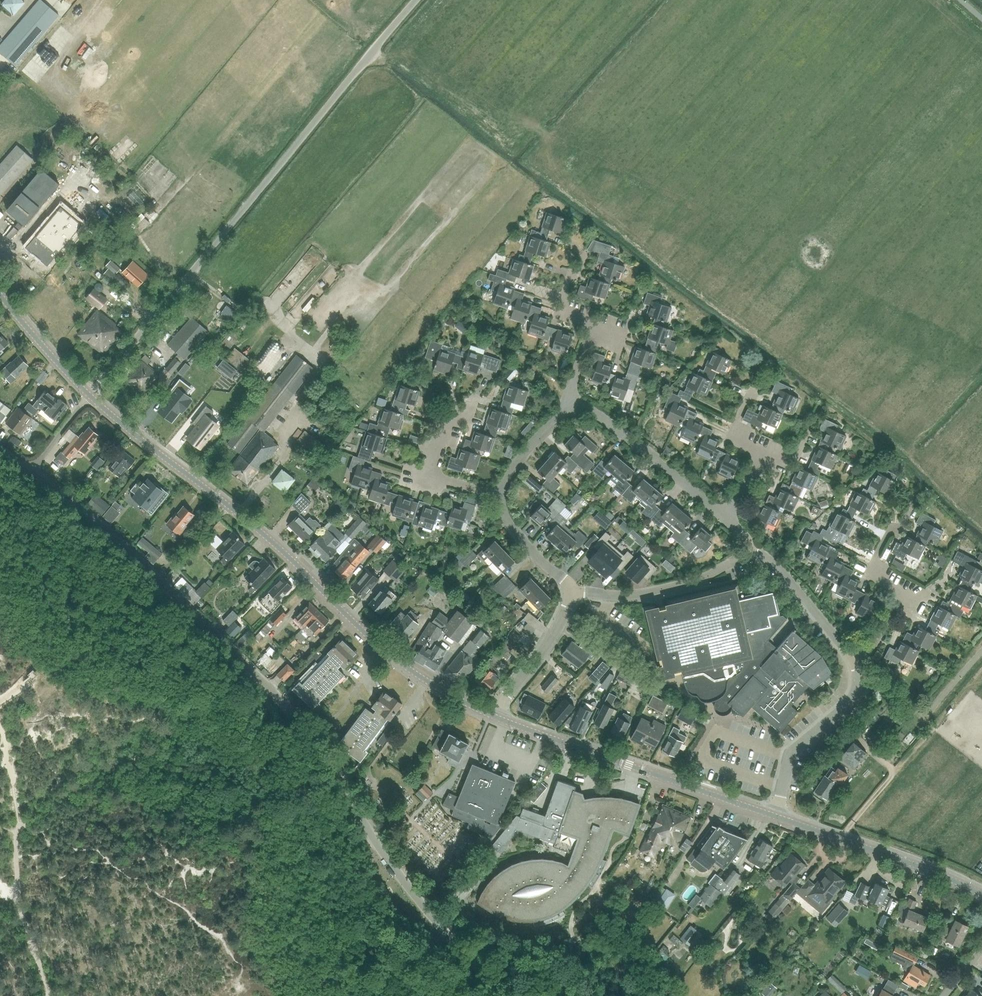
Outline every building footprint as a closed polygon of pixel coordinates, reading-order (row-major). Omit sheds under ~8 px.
[(16,65),(59,15),(41,0),(39,0),(10,34),(0,45),(0,52),(16,65)] [(8,84),(14,89),(20,82),(14,77),(8,84)] [(32,158),(18,145),(0,165),(0,195),(32,158)] [(7,210),(25,225),(60,183),(42,168),(7,210)] [(545,206),(551,211),(557,205),(550,199),(545,206)] [(58,210),(69,219),(73,215),(62,205),(58,210)] [(26,248),(47,265),(82,223),(76,218),(70,225),(65,221),(65,220),(56,212),(26,248)] [(532,229),(530,235),(544,240),(545,240),(546,240),(550,229),(563,233),(567,219),(546,212),(541,226),(542,227),(540,232),(532,229)] [(513,258),(513,259),(528,263),(530,264),(533,252),(546,256),(551,242),(546,241),(546,240),(545,240),(544,240),(530,235),(525,250),(526,250),(524,256),(520,254),(518,260),(513,258)] [(597,241),(594,251),(600,252),(597,262),(603,264),(599,274),(597,279),(604,282),(604,281),(607,282),(610,284),(611,281),(612,278),(620,281),(625,266),(617,264),(613,262),(615,256),(609,254),(611,245),(597,241)] [(498,268),(496,275),(505,278),(506,279),(515,282),(517,276),(530,280),(534,265),(530,264),(528,263),(513,259),(509,272),(498,268)] [(106,265),(116,274),(120,269),(110,260),(106,265)] [(132,261),(122,272),(138,286),(148,275),(132,261)] [(113,282),(118,277),(109,268),(103,273),(113,282)] [(509,304),(514,290),(515,287),(505,284),(506,279),(505,278),(496,275),(490,273),(488,279),(494,281),(491,289),(497,291),(493,303),(508,308),(509,304)] [(580,284),(577,295),(591,300),(593,294),(605,298),(610,284),(607,282),(604,281),(604,282),(597,279),(589,277),(586,286),(580,284)] [(96,284),(95,286),(95,289),(99,292),(101,292),(103,289),(103,287),(99,284),(96,284)] [(87,298),(100,308),(107,299),(98,293),(92,288),(86,298),(87,298)] [(514,290),(509,304),(514,306),(510,318),(524,323),(531,302),(522,299),(524,293),(514,290)] [(465,291),(462,297),(468,302),(470,299),(468,293),(465,291)] [(655,317),(653,323),(667,328),(665,327),(666,322),(667,322),(672,307),(660,303),(662,297),(647,292),(644,303),(649,305),(646,314),(655,317)] [(165,368),(158,376),(160,377),(159,378),(165,383),(172,375),(171,374),(181,363),(184,359),(207,334),(209,332),(192,317),(200,308),(187,297),(180,306),(192,317),(168,345),(178,354),(175,357),(165,368)] [(542,337),(543,334),(544,335),(545,332),(544,332),(546,325),(549,317),(540,314),(541,308),(531,305),(526,319),(532,321),(528,333),(542,338),(542,337)] [(78,334),(103,354),(121,331),(115,325),(116,324),(97,310),(78,334)] [(648,338),(644,349),(651,352),(651,351),(653,352),(656,353),(657,353),(656,353),(658,347),(656,346),(658,341),(667,344),(666,348),(674,351),(677,342),(670,340),(673,330),(667,328),(653,323),(652,323),(647,337),(648,338)] [(463,324),(459,329),(464,333),(468,328),(463,324)] [(543,334),(542,337),(548,339),(550,336),(555,337),(551,350),(566,355),(573,334),(558,329),(546,325),(544,332),(545,332),(544,335),(543,334)] [(232,330),(224,339),(232,346),(240,337),(232,330)] [(431,340),(425,357),(437,361),(434,369),(448,374),(452,361),(458,363),(457,367),(463,369),(464,366),(464,365),(464,363),(465,363),(467,357),(461,355),(455,353),(449,351),(450,348),(450,346),(443,344),(431,340)] [(462,350),(468,352),(470,345),(464,343),(462,350)] [(463,369),(463,370),(477,374),(480,366),(481,362),(487,363),(485,368),(496,372),(500,359),(484,354),(484,353),(483,353),(485,350),(471,345),(470,349),(468,352),(467,357),(465,363),(464,363),(464,365),(464,366),(463,369)] [(631,361),(627,372),(638,376),(640,370),(637,369),(639,363),(651,367),(656,353),(653,352),(651,351),(651,352),(644,349),(636,346),(631,360),(631,361)] [(712,351),(705,364),(706,365),(717,370),(726,374),(732,360),(718,354),(720,349),(714,346),(712,351)] [(606,385),(607,381),(608,379),(610,373),(613,364),(603,361),(605,356),(594,352),(589,366),(596,368),(591,380),(606,385)] [(296,354),(274,384),(228,443),(240,453),(259,428),(261,429),(228,470),(248,485),(280,444),(264,432),(314,368),(296,354)] [(11,362),(0,371),(6,378),(12,373),(15,377),(28,365),(19,356),(12,363),(11,362)] [(141,359),(124,379),(142,395),(158,376),(153,372),(154,371),(147,364),(141,359)] [(186,363),(178,372),(183,376),(190,366),(186,363)] [(230,364),(224,372),(228,375),(228,376),(231,378),(237,370),(230,364)] [(512,366),(504,375),(510,381),(518,371),(512,366)] [(607,381),(606,385),(612,387),(609,395),(623,400),(627,388),(633,390),(638,376),(627,372),(625,378),(616,374),(616,375),(610,373),(608,379),(607,381)] [(687,386),(684,391),(680,389),(677,395),(681,397),(689,401),(694,390),(706,395),(712,381),(709,380),(709,379),(708,379),(707,378),(706,379),(692,372),(686,386),(687,386)] [(168,400),(159,412),(170,421),(180,409),(183,412),(191,401),(185,396),(182,393),(188,385),(180,378),(165,397),(168,400)] [(773,403),(772,406),(771,408),(777,411),(779,412),(782,414),(785,408),(793,412),(799,398),(787,393),(790,387),(776,381),(772,391),(777,393),(773,403)] [(395,399),(393,404),(391,410),(382,407),(397,412),(400,412),(400,413),(403,414),(405,408),(401,407),(403,401),(416,405),(420,391),(399,384),(394,399),(395,399)] [(504,399),(502,404),(500,410),(506,412),(508,413),(511,414),(513,408),(510,407),(512,401),(524,405),(528,391),(507,384),(503,398),(504,399)] [(23,410),(33,418),(37,421),(38,419),(33,416),(40,408),(48,414),(47,414),(55,420),(67,404),(58,397),(57,399),(45,390),(33,405),(29,402),(23,410)] [(681,423),(687,409),(688,407),(679,402),(681,397),(677,395),(671,392),(665,405),(670,408),(665,420),(679,426),(681,422),(681,423)] [(1,422),(11,408),(0,401),(0,422),(1,422)] [(753,411),(748,421),(758,426),(765,430),(768,423),(776,427),(782,414),(779,412),(777,411),(771,408),(763,405),(758,414),(753,411)] [(197,426),(188,438),(199,448),(217,425),(208,418),(213,412),(206,406),(192,423),(193,424),(193,423),(197,426)] [(33,418),(23,410),(18,407),(6,423),(21,434),(33,418)] [(379,422),(378,425),(368,422),(368,424),(366,430),(366,431),(380,436),(381,435),(383,436),(387,438),(390,426),(399,429),(404,414),(403,414),(400,413),(400,412),(397,412),(382,407),(378,422),(379,422)] [(487,422),(483,434),(495,438),(499,426),(507,429),(512,414),(511,414),(508,413),(506,412),(500,410),(491,407),(486,422),(487,422)] [(694,443),(696,439),(703,426),(704,423),(695,419),(697,414),(687,409),(681,423),(686,425),(680,437),(694,443)] [(824,418),(819,428),(824,431),(820,440),(821,440),(840,449),(840,450),(847,436),(835,430),(838,425),(824,418)] [(530,422),(525,427),(530,431),(534,427),(535,426),(530,422)] [(63,453),(70,458),(78,448),(85,454),(90,448),(88,447),(99,434),(89,426),(84,432),(83,431),(79,437),(77,435),(63,453)] [(696,453),(709,460),(710,459),(710,460),(712,455),(712,456),(713,454),(713,453),(715,448),(719,440),(710,435),(712,430),(703,426),(696,439),(701,442),(696,453)] [(362,445),(360,451),(358,457),(354,455),(353,456),(354,456),(358,457),(364,459),(370,461),(372,455),(368,454),(370,448),(383,452),(387,438),(383,436),(381,435),(380,436),(366,431),(361,445),(362,445)] [(466,439),(462,449),(477,454),(478,448),(491,452),(495,438),(483,434),(474,431),(471,440),(466,439)] [(573,434),(564,444),(574,453),(570,457),(578,464),(578,465),(587,472),(590,469),(594,463),(583,454),(588,449),(592,452),(598,446),(585,435),(580,441),(579,439),(576,437),(573,434)] [(410,435),(409,440),(417,443),(419,438),(410,435)] [(315,436),(302,453),(310,459),(323,442),(315,436)] [(15,437),(11,442),(18,446),(21,442),(15,437)] [(812,459),(809,465),(807,471),(798,467),(813,474),(813,473),(815,474),(815,475),(818,476),(819,476),(818,476),(821,470),(817,468),(819,463),(831,469),(838,455),(834,453),(832,452),(818,446),(818,445),(811,459),(812,459)] [(477,454),(462,449),(460,448),(457,458),(451,456),(448,467),(462,472),(464,465),(476,469),(481,455),(477,454)] [(726,453),(721,451),(715,448),(713,453),(713,454),(712,456),(712,455),(710,460),(710,459),(709,460),(710,460),(715,462),(717,459),(722,461),(717,473),(731,479),(740,459),(727,453),(726,453)] [(116,459),(110,467),(109,468),(119,477),(127,467),(128,468),(135,460),(122,450),(116,458),(116,459)] [(554,451),(546,461),(558,472),(563,467),(570,473),(578,465),(578,464),(570,457),(568,455),(564,460),(554,451)] [(55,458),(64,465),(69,458),(60,452),(55,458)] [(608,470),(613,475),(624,462),(614,454),(607,464),(601,460),(593,470),(602,478),(608,470)] [(354,456),(353,456),(349,470),(355,472),(351,484),(366,489),(372,468),(363,465),(364,459),(358,457),(354,456)] [(558,472),(546,461),(537,470),(547,479),(542,484),(553,493),(561,484),(553,478),(558,472)] [(610,479),(615,484),(614,486),(613,487),(620,493),(622,494),(631,484),(626,480),(632,472),(634,470),(624,462),(613,475),(610,479)] [(792,480),(790,486),(787,491),(794,495),(794,494),(796,495),(799,497),(804,486),(812,490),(818,476),(815,475),(815,474),(813,473),(813,474),(798,467),(792,480)] [(870,485),(867,490),(863,488),(860,493),(870,498),(872,499),(878,488),(889,495),(896,482),(894,481),(897,475),(886,469),(883,474),(877,471),(869,485),(870,485)] [(377,501),(383,503),(384,499),(385,499),(385,497),(387,491),(389,484),(380,481),(382,473),(372,470),(368,485),(372,486),(368,499),(377,501)] [(528,474),(524,479),(538,490),(542,486),(528,474)] [(308,485),(315,491),(323,482),(315,476),(308,485)] [(136,483),(130,490),(134,493),(131,497),(132,496),(138,501),(144,506),(151,512),(149,513),(149,514),(150,515),(163,501),(161,499),(167,492),(161,487),(159,489),(152,484),(147,479),(148,478),(147,478),(143,482),(139,486),(136,483)] [(631,484),(622,494),(623,496),(631,502),(635,497),(641,501),(642,499),(653,487),(644,478),(642,480),(635,488),(631,484)] [(74,486),(69,492),(74,495),(78,490),(74,486)] [(641,501),(639,503),(645,507),(642,511),(651,519),(660,508),(655,505),(663,495),(653,487),(642,499),(641,501)] [(769,494),(764,504),(782,512),(785,507),(793,511),(799,497),(796,495),(794,494),(794,495),(787,491),(779,488),(774,497),(769,494)] [(399,495),(393,493),(387,491),(385,497),(385,499),(384,499),(383,503),(389,505),(390,501),(396,503),(392,515),(406,520),(408,516),(413,498),(399,494),(399,495)] [(850,505),(847,510),(843,508),(840,514),(836,511),(836,512),(849,519),(850,518),(851,519),(857,509),(869,515),(876,502),(872,499),(870,498),(860,493),(856,491),(849,505),(850,505)] [(110,505),(96,493),(88,503),(101,515),(110,505)] [(301,493),(291,505),(300,513),(311,502),(301,493)] [(576,493),(570,501),(575,505),(581,497),(576,493)] [(549,515),(553,519),(559,512),(559,513),(566,505),(557,497),(547,508),(536,499),(530,507),(535,511),(530,516),(540,525),(549,515)] [(116,501),(111,507),(116,511),(117,510),(121,506),(116,501)] [(447,521),(446,525),(460,530),(464,518),(471,520),(475,505),(465,502),(463,507),(453,504),(450,513),(448,519),(447,521)] [(660,508),(651,519),(660,526),(663,523),(668,527),(671,523),(682,511),(672,503),(664,512),(660,508)] [(742,517),(742,518),(761,527),(764,521),(776,526),(782,512),(778,510),(764,504),(762,503),(758,512),(747,507),(742,517)] [(412,522),(412,523),(432,530),(436,517),(441,519),(440,523),(445,524),(445,525),(446,525),(447,521),(448,519),(450,513),(444,511),(438,509),(439,509),(430,506),(424,504),(422,508),(417,506),(413,518),(412,522)] [(813,505),(810,512),(817,515),(820,509),(813,505)] [(166,524),(174,530),(180,535),(187,526),(185,525),(194,514),(192,513),(192,512),(190,510),(189,510),(184,506),(177,513),(176,512),(171,518),(166,524)] [(609,511),(605,516),(610,520),(614,515),(609,511)] [(671,523),(668,527),(674,532),(671,536),(679,543),(688,533),(684,529),(692,519),(682,511),(671,523)] [(546,536),(556,545),(569,529),(564,524),(568,520),(559,513),(559,512),(553,519),(550,523),(554,527),(546,536)] [(820,534),(823,536),(830,540),(837,528),(848,535),(855,522),(851,520),(852,519),(851,519),(850,518),(849,519),(836,512),(829,525),(826,530),(823,528),(820,534)] [(916,534),(914,539),(925,545),(928,540),(936,544),(943,531),(933,525),(932,525),(935,519),(921,512),(921,513),(917,520),(916,522),(921,525),(916,534)] [(310,516),(305,521),(299,514),(289,524),(305,540),(320,524),(315,519),(313,519),(310,516)] [(352,538),(356,534),(366,523),(359,517),(346,532),(352,538)] [(321,535),(321,534),(310,545),(326,561),(337,550),(336,549),(342,543),(340,541),(346,536),(329,521),(324,526),(327,529),(321,535)] [(371,527),(366,523),(356,534),(359,537),(365,531),(365,532),(371,527)] [(402,530),(400,534),(405,536),(407,530),(409,527),(404,525),(402,530)] [(688,533),(679,543),(693,554),(699,547),(700,548),(705,552),(712,544),(707,540),(711,535),(701,527),(693,537),(688,533)] [(569,529),(556,545),(565,553),(574,544),(578,548),(587,538),(578,530),(575,534),(569,529)] [(633,530),(630,533),(635,538),(638,535),(633,530)] [(822,561),(823,559),(829,548),(830,546),(820,541),(823,536),(820,534),(814,530),(812,533),(806,530),(801,541),(807,544),(812,547),(806,558),(819,565),(822,561)] [(223,554),(224,556),(220,561),(224,565),(228,560),(229,561),(245,544),(232,532),(216,548),(223,554)] [(598,550),(588,561),(597,568),(615,548),(607,541),(610,537),(605,532),(593,546),(598,550)] [(584,544),(589,549),(599,538),(594,533),(584,544)] [(377,534),(368,545),(377,553),(387,542),(377,534)] [(918,559),(926,546),(906,535),(901,544),(896,541),(891,551),(904,558),(907,553),(918,559)] [(162,553),(154,546),(143,537),(137,543),(148,552),(145,556),(153,564),(162,553)] [(359,542),(354,538),(349,543),(350,544),(350,543),(351,544),(332,565),(334,570),(344,579),(369,550),(359,542)] [(488,556),(492,562),(505,550),(495,540),(484,551),(482,550),(478,553),(484,560),(488,556)] [(615,548),(597,568),(606,576),(609,574),(616,566),(620,570),(632,556),(627,551),(623,556),(615,548)] [(821,575),(834,582),(836,579),(837,579),(838,577),(837,577),(843,565),(844,563),(835,558),(838,553),(829,548),(823,559),(822,561),(827,564),(821,575)] [(471,549),(460,560),(466,566),(472,561),(477,555),(471,549)] [(505,550),(492,562),(502,572),(514,560),(505,550)] [(670,553),(666,558),(670,561),(674,557),(670,553)] [(960,581),(958,585),(972,592),(969,591),(973,583),(978,586),(981,578),(981,570),(973,566),(976,560),(963,553),(958,563),(963,566),(958,575),(962,577),(960,581)] [(641,555),(626,572),(636,581),(642,575),(647,579),(656,568),(641,555)] [(396,556),(393,559),(399,565),(402,561),(396,556)] [(252,569),(245,577),(250,582),(253,585),(249,589),(252,593),(257,588),(257,589),(273,572),(276,569),(263,558),(259,562),(258,561),(256,560),(254,561),(252,561),(248,565),(252,569)] [(383,569),(390,576),(399,565),(393,559),(383,569)] [(458,562),(454,566),(460,572),(464,568),(466,566),(460,560),(458,562)] [(399,565),(390,576),(395,581),(405,570),(399,565)] [(836,592),(849,600),(850,596),(851,597),(852,595),(852,594),(855,589),(859,580),(850,575),(853,570),(843,565),(837,577),(838,577),(837,579),(836,579),(834,582),(839,585),(836,592)] [(379,578),(375,575),(368,569),(352,588),(363,597),(379,578)] [(492,587),(499,593),(511,581),(505,574),(492,587)] [(259,601),(271,613),(281,603),(278,600),(292,586),(283,577),(268,592),(269,592),(259,601)] [(519,589),(529,599),(541,588),(531,578),(519,589)] [(187,580),(178,589),(184,595),(185,595),(192,588),(193,587),(187,580)] [(511,581),(499,593),(505,598),(516,586),(511,581)] [(195,591),(201,597),(210,587),(205,582),(195,591)] [(942,600),(939,606),(952,613),(952,612),(954,613),(953,614),(957,616),(957,615),(960,617),(962,612),(959,610),(962,605),(970,609),(977,595),(972,592),(958,585),(957,585),(950,598),(951,599),(948,604),(942,600)] [(383,589),(382,589),(369,604),(380,614),(392,599),(392,598),(395,594),(391,591),(391,590),(386,586),(383,589)] [(541,588),(529,599),(538,609),(550,598),(541,588)] [(768,647),(764,644),(787,618),(783,615),(778,616),(772,592),(753,597),(752,594),(745,596),(746,599),(737,601),(734,589),(647,610),(663,676),(681,672),(683,679),(685,685),(688,690),(689,691),(690,692),(692,693),(696,694),(697,695),(700,697),(702,699),(704,700),(706,701),(708,700),(710,700),(715,698),(717,699),(715,702),(714,706),(716,710),(719,713),(724,714),(728,712),(730,709),(732,707),(742,716),(751,706),(780,732),(798,711),(791,705),(809,684),(813,688),(832,673),(822,655),(794,631),(795,629),(794,628),(773,652),(768,647)] [(866,594),(860,591),(855,589),(852,594),(852,595),(851,597),(850,596),(849,600),(854,602),(856,599),(862,602),(856,613),(869,620),(879,600),(866,593),(866,594)] [(292,620),(301,629),(305,625),(306,626),(319,612),(309,602),(292,620)] [(931,619),(928,625),(925,630),(931,633),(933,634),(937,636),(936,636),(939,630),(936,628),(938,623),(950,629),(957,616),(953,614),(954,613),(952,612),(952,613),(939,606),(937,606),(930,619),(931,619)] [(229,626),(238,616),(233,610),(223,620),(229,626)] [(254,637),(259,641),(285,614),(281,610),(254,637)] [(397,616),(391,623),(407,637),(419,623),(415,620),(418,616),(410,610),(404,617),(403,617),(405,614),(401,611),(397,616)] [(417,641),(410,652),(415,655),(414,657),(424,663),(434,669),(443,656),(443,655),(442,655),(445,651),(436,645),(439,640),(445,631),(458,642),(462,644),(477,624),(480,626),(486,619),(476,612),(471,620),(458,610),(450,620),(443,629),(435,624),(430,621),(417,641)] [(301,629),(295,635),(301,641),(308,634),(309,635),(313,632),(316,635),(329,621),(319,612),(306,626),(305,625),(301,629)] [(440,612),(432,621),(435,624),(443,629),(450,620),(440,612)] [(529,612),(524,618),(537,628),(541,622),(529,612)] [(233,636),(241,628),(235,622),(227,630),(233,636)] [(907,632),(902,641),(915,648),(918,643),(930,649),(937,636),(933,634),(931,633),(925,630),(917,626),(912,635),(907,632)] [(489,636),(480,629),(471,640),(470,640),(462,651),(462,650),(444,673),(459,685),(480,659),(477,657),(475,660),(471,656),(478,647),(479,649),(489,636)] [(246,632),(235,643),(239,647),(250,636),(246,632)] [(343,667),(358,653),(342,638),(328,653),(331,656),(302,685),(299,683),(293,689),(311,708),(343,675),(337,669),(341,665),(343,667)] [(480,674),(475,679),(489,690),(499,677),(491,671),(491,670),(493,667),(503,656),(506,659),(511,654),(509,652),(515,645),(508,639),(488,663),(486,666),(480,674)] [(561,654),(579,667),(587,656),(591,659),(597,652),(585,643),(581,648),(572,640),(561,654)] [(915,648),(902,641),(899,640),(895,649),(890,647),(884,657),(889,659),(896,663),(898,664),(901,658),(912,664),(919,650),(915,648)] [(269,646),(266,650),(273,656),(276,652),(269,646)] [(303,663),(308,668),(322,654),(317,649),(303,663)] [(258,660),(266,668),(273,660),(266,653),(258,660)] [(273,660),(266,668),(271,673),(279,666),(273,660)] [(603,661),(592,673),(599,679),(609,667),(603,661)] [(277,674),(283,680),(293,670),(287,664),(277,674)] [(30,676),(33,679),(38,674),(33,669),(28,674),(30,676)] [(616,678),(630,685),(634,678),(620,671),(616,678)] [(614,675),(610,673),(602,684),(608,687),(614,675)] [(542,687),(548,692),(558,680),(552,675),(542,687)] [(339,744),(359,759),(362,761),(369,753),(366,750),(402,703),(393,697),(392,698),(383,691),(373,706),(377,709),(373,714),(366,708),(349,731),(339,744)] [(598,715),(594,722),(596,723),(595,724),(595,727),(598,728),(601,727),(602,726),(604,727),(611,714),(614,716),(617,711),(613,709),(614,708),(610,707),(616,696),(609,692),(603,703),(604,703),(598,715)] [(545,703),(525,693),(520,702),(524,703),(521,710),(537,718),(545,703)] [(648,705),(662,713),(668,703),(653,695),(648,705)] [(564,698),(548,716),(559,725),(574,707),(564,698)] [(582,700),(570,727),(581,732),(594,705),(596,706),(597,703),(594,701),(592,702),(591,704),(582,700)] [(683,707),(677,716),(692,723),(697,714),(683,707)] [(632,717),(621,712),(611,731),(622,737),(632,717)] [(645,739),(656,744),(665,725),(654,720),(652,723),(642,717),(631,738),(642,744),(645,739)] [(377,741),(382,745),(394,729),(389,725),(377,741)] [(447,761),(456,766),(460,758),(468,743),(449,732),(442,728),(432,746),(440,750),(450,756),(447,761)] [(675,737),(670,735),(663,750),(675,756),(682,741),(684,742),(689,731),(684,728),(681,734),(678,732),(675,737)] [(839,757),(853,769),(866,753),(852,741),(839,757)] [(891,743),(886,748),(889,751),(894,746),(891,743)] [(502,775),(472,763),(458,796),(449,792),(443,805),(453,809),(451,815),(469,822),(467,828),(481,834),(483,830),(494,835),(501,825),(498,823),(515,781),(506,777),(510,768),(505,766),(502,775)] [(848,768),(841,763),(838,768),(837,767),(835,771),(830,768),(831,766),(825,775),(824,775),(814,791),(826,798),(836,783),(834,782),(835,780),(841,784),(847,774),(846,773),(848,768)] [(491,846),(498,852),(516,830),(516,828),(556,842),(554,847),(565,851),(565,850),(577,854),(573,862),(568,867),(553,859),(552,860),(553,860),(552,862),(542,858),(542,859),(542,861),(532,859),(532,861),(521,861),(521,862),(522,863),(511,865),(512,865),(513,867),(502,870),(503,871),(504,872),(494,877),(496,878),(487,885),(488,885),(489,886),(481,894),(482,894),(483,895),(477,903),(478,904),(478,903),(504,913),(503,917),(502,917),(502,918),(513,918),(513,920),(512,920),(512,921),(523,919),(523,921),(523,922),(533,919),(533,921),(543,917),(543,919),(544,919),(552,913),(553,915),(553,916),(561,908),(562,910),(569,902),(570,903),(571,904),(575,897),(576,898),(582,889),(583,890),(586,883),(588,884),(592,874),(593,875),(594,875),(596,867),(597,868),(598,868),(600,858),(602,858),(602,859),(603,850),(604,851),(605,851),(605,843),(607,843),(607,844),(608,844),(608,835),(610,836),(611,827),(629,834),(639,804),(640,804),(640,803),(631,803),(632,801),(632,800),(622,800),(622,798),(612,799),(612,797),(612,796),(603,799),(604,797),(604,796),(584,802),(582,794),(574,791),(576,786),(558,779),(557,781),(556,780),(554,785),(556,785),(545,815),(523,807),(520,816),(516,815),(491,846)] [(528,798),(534,802),(547,787),(541,782),(528,798)] [(419,790),(427,798),(433,793),(424,784),(419,790)] [(663,841),(676,810),(663,804),(659,814),(649,835),(648,835),(641,851),(654,857),(660,841),(662,841),(663,841)] [(690,815),(676,810),(663,841),(670,844),(670,843),(677,846),(690,815)] [(719,825),(717,828),(713,825),(701,840),(705,844),(699,853),(694,849),(687,859),(691,862),(690,864),(700,871),(702,872),(704,871),(706,870),(713,861),(723,869),(743,843),(735,838),(737,836),(725,827),(724,829),(719,825)] [(686,837),(679,848),(684,852),(692,841),(686,837)] [(748,860),(760,867),(772,846),(760,839),(748,860)] [(772,921),(786,905),(794,895),(800,888),(795,884),(800,878),(796,875),(805,864),(792,853),(783,864),(781,863),(771,875),(786,886),(789,881),(792,883),(782,895),(765,915),(772,921)] [(722,880),(718,876),(711,885),(710,884),(700,897),(699,898),(700,899),(710,906),(721,892),(722,893),(726,889),(728,890),(730,886),(739,874),(731,868),(722,880)] [(748,879),(755,884),(762,874),(755,869),(748,879)] [(808,879),(800,888),(807,893),(811,889),(822,898),(815,906),(814,907),(821,913),(836,896),(833,893),(843,881),(830,870),(816,886),(808,879)] [(708,883),(710,884),(711,885),(718,876),(715,874),(708,883)] [(880,905),(881,903),(889,906),(893,897),(885,894),(888,888),(876,882),(874,888),(861,882),(855,895),(852,894),(849,902),(855,904),(858,897),(864,900),(865,898),(880,905)] [(658,894),(653,901),(657,904),(656,905),(665,910),(675,895),(667,890),(667,891),(662,897),(658,894)] [(688,904),(693,908),(700,899),(699,898),(700,897),(696,894),(688,904)] [(903,922),(922,930),(927,917),(912,911),(916,901),(909,898),(901,918),(904,919),(903,922)] [(838,903),(826,917),(836,926),(848,912),(838,903)] [(786,904),(782,910),(786,914),(791,908),(786,904)] [(940,937),(958,946),(968,926),(955,920),(951,929),(945,926),(940,937)] [(684,936),(682,940),(689,945),(691,942),(699,932),(692,927),(684,936)] [(866,939),(863,943),(876,950),(878,946),(866,939)] [(663,945),(657,953),(663,962),(669,956),(666,953),(669,950),(663,945)] [(887,946),(885,952),(891,955),(894,950),(887,946)] [(898,957),(906,961),(914,964),(917,959),(910,954),(895,947),(892,954),(890,959),(896,962),(898,957)] [(922,947),(918,955),(926,959),(930,951),(922,947)] [(908,972),(904,980),(915,987),(918,982),(924,985),(930,975),(906,961),(902,968),(908,972)] [(859,965),(856,971),(862,974),(865,968),(859,965)] [(761,992),(765,995),(767,995),(775,987),(769,982),(761,992)] [(892,995),(895,989),(886,984),(882,989),(881,991),(879,990),(875,995),(894,995),(892,995)]
